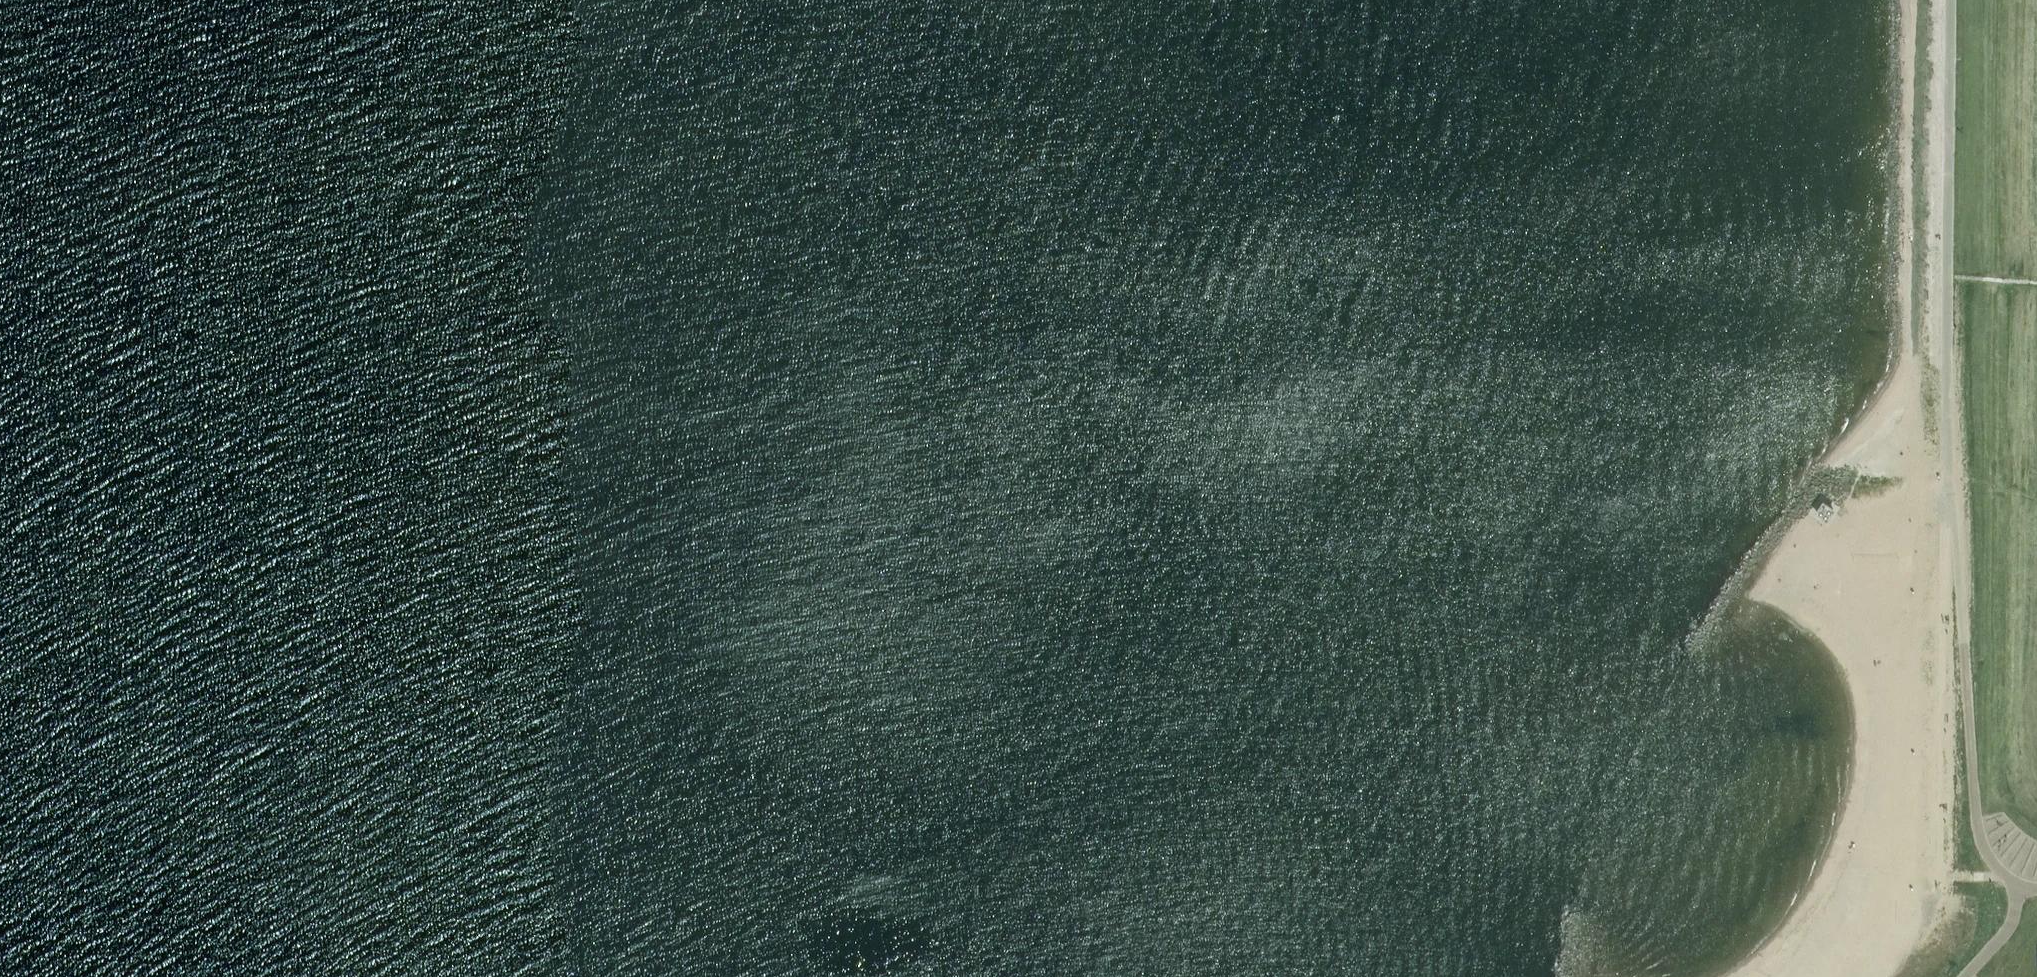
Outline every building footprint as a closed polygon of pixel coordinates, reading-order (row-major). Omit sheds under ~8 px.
[(1833,509),(1823,502),(1816,513),(1826,519),(1833,509)]
